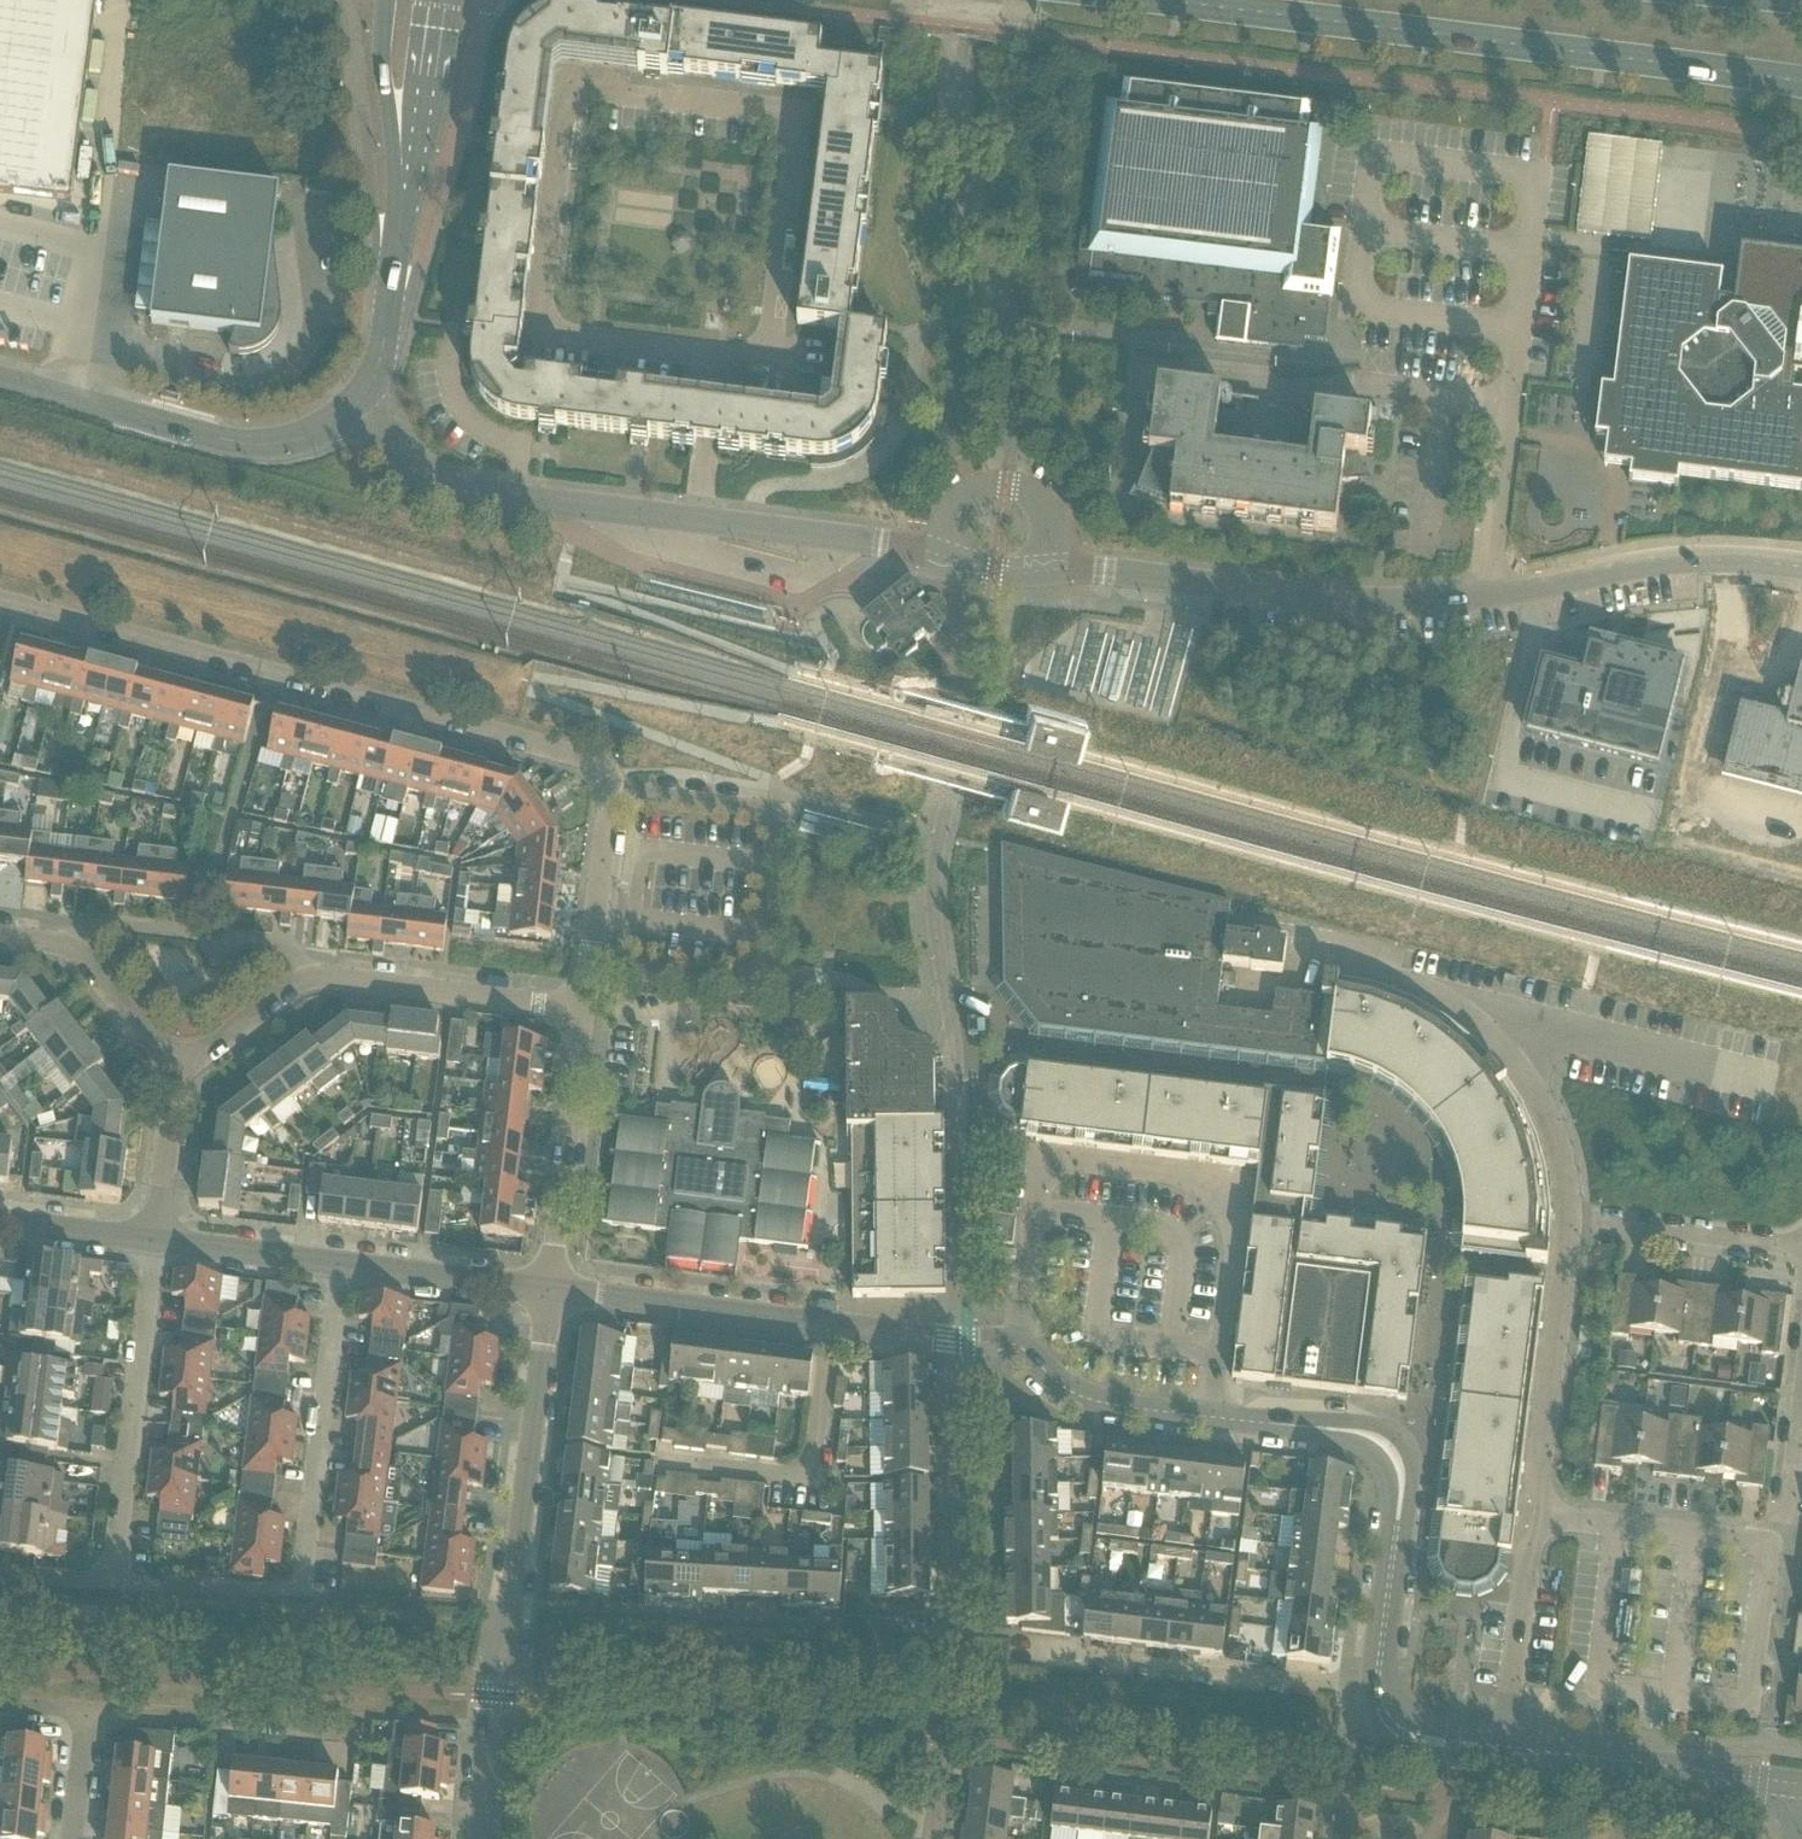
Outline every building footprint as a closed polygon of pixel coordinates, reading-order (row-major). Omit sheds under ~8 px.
[(71,203),(98,0),(0,0),(0,193),(71,203)] [(879,102),(882,72),(819,64),(822,40),(645,18),(644,25),(617,21),(617,24),(601,22),(601,19),(571,16),(563,15),(556,16),(549,18),(542,20),(535,24),(529,28),(524,33),(519,38),(515,45),(512,51),(509,58),(508,65),(504,95),(507,95),(505,111),(502,110),(499,138),(489,137),(487,154),(497,155),(487,230),(477,228),(475,245),(485,247),(475,321),(465,320),(463,337),(473,338),(471,357),(471,365),(471,373),(473,380),(475,388),(479,394),(483,401),(488,406),(494,411),(501,415),(507,419),(515,421),(522,422),(540,424),(539,434),(556,437),(557,427),(632,436),(631,446),(647,448),(649,438),(676,442),(676,438),(692,440),(692,444),(722,447),(722,444),(738,446),(738,449),(768,453),(769,450),(785,452),(784,455),(813,459),(811,468),(814,468),(820,469),(828,468),(836,467),(844,465),(851,461),(858,457),(865,452),(870,446),(875,440),(880,433),(883,425),(886,418),(887,410),(878,408),(881,380),(878,380),(880,364),(883,364),(887,334),(850,330),(853,302),(847,301),(849,286),(855,286),(863,229),(856,228),(861,194),(867,194),(874,137),(868,136),(872,101),(879,102)] [(1307,129),(1310,105),(1125,82),(1122,105),(1108,104),(1091,237),(1082,236),(1074,295),(1112,299),(1112,296),(1208,308),(1207,319),(1219,320),(1216,344),(1245,347),(1246,346),(1303,353),(1305,341),(1325,343),(1331,297),(1339,235),(1309,231),(1322,130),(1307,129)] [(1577,234),(1650,243),(1662,146),(1589,137),(1577,234)] [(1667,168),(1658,243),(1697,247),(1698,230),(1714,232),(1721,174),(1667,168)] [(266,190),(170,178),(153,314),(152,324),(237,335),(235,354),(230,353),(230,355),(236,356),(242,357),(248,356),(255,355),(260,352),(266,349),(271,345),(275,340),(278,335),(280,329),(282,323),(282,317),(282,310),(271,218),(277,218),(280,192),(268,190),(267,183),(265,183),(266,190)] [(1722,278),(1718,277),(1718,278),(1633,268),(1633,267),(1629,266),(1628,271),(1629,271),(1614,392),(1601,390),(1601,394),(1596,436),(1595,436),(1595,439),(1608,441),(1604,467),(1631,470),(1629,483),(1633,484),(1633,483),(1675,488),(1674,489),(1678,489),(1680,476),(1801,492),(1801,493),(1801,398),(1792,397),(1794,379),(1797,379),(1797,374),(1801,375),(1801,264),(1745,257),(1745,252),(1741,252),(1734,305),(1719,303),(1721,282),(1722,282),(1722,278)] [(1473,362),(1472,370),(1482,371),(1483,363),(1473,362)] [(1151,462),(1137,496),(1170,509),(1170,513),(1302,530),(1314,532),(1335,534),(1342,482),(1360,479),(1356,455),(1362,456),(1366,456),(1367,455),(1368,443),(1371,421),(1348,418),(1335,417),(1317,415),(1315,414),(1314,414),(1308,467),(1213,455),(1220,398),(1221,397),(1158,389),(1149,457),(1153,458),(1151,462)] [(910,581),(893,595),(906,612),(917,603),(918,604),(924,599),(910,581)] [(936,627),(918,604),(917,603),(906,612),(893,595),(869,613),(906,659),(918,650),(913,644),(936,627)] [(21,643),(9,684),(28,689),(24,703),(35,706),(38,692),(34,691),(45,649),(21,643)] [(91,662),(80,703),(85,704),(104,709),(115,668),(96,663),(99,651),(89,648),(85,660),(91,662)] [(45,649),(34,691),(38,692),(57,697),(68,656),(45,649)] [(1658,766),(1684,665),(1619,649),(1617,657),(1589,650),(1583,675),(1544,665),(1526,733),(1658,766)] [(68,656),(57,697),(74,701),(70,716),(81,719),(85,704),(80,703),(91,662),(85,660),(68,656)] [(115,668),(104,709),(122,714),(127,716),(138,674),(143,676),(146,664),(141,662),(136,661),(133,673),(115,668)] [(1801,671),(1788,719),(1740,707),(1724,769),(1801,789),(1801,671)] [(122,714),(118,729),(129,732),(133,717),(150,722),(161,681),(143,676),(138,674),(127,716),(122,714)] [(161,681),(150,722),(170,727),(174,728),(185,687),(161,681)] [(170,727),(166,741),(176,744),(180,730),(197,734),(208,693),(185,687),(174,728),(170,727)] [(208,693),(197,734),(216,739),(220,741),(231,700),(208,693)] [(216,739),(212,754),(222,757),(226,742),(244,747),(255,706),(231,700),(220,741),(216,739)] [(278,712),(267,754),(284,758),(281,773),(291,775),(295,761),(290,760),(302,718),(278,712)] [(302,718),(290,760),(295,761),(314,766),(325,725),(302,718)] [(325,725),(314,766),(331,770),(327,785),(337,787),(341,773),(337,772),(348,731),(325,725)] [(387,785),(383,800),(404,805),(408,791),(419,750),(400,745),(403,733),(393,730),(390,742),(395,743),(384,785),(387,785)] [(348,731),(337,772),(341,773),(361,778),(372,737),(348,731)] [(372,737),(361,778),(378,783),(374,798),(383,800),(387,785),(384,785),(395,743),(390,742),(372,737)] [(419,750),(408,791),(426,796),(431,797),(442,756),(447,757),(451,745),(441,743),(437,755),(419,750)] [(426,796),(423,811),(433,813),(437,799),(454,804),(465,762),(447,757),(442,756),(431,797),(426,796)] [(36,774),(38,763),(25,761),(23,771),(36,774)] [(478,810),(488,773),(489,768),(465,762),(454,804),(478,810)] [(495,814),(520,781),(488,773),(478,810),(495,814)] [(9,776),(0,774),(0,785),(6,786),(9,776)] [(19,789),(21,778),(9,776),(6,786),(19,789)] [(543,786),(550,795),(560,787),(554,779),(543,786)] [(539,809),(520,781),(495,814),(496,815),(507,831),(539,809)] [(39,782),(37,799),(69,804),(71,788),(39,782)] [(155,787),(147,786),(135,783),(133,793),(153,798),(155,787)] [(100,805),(102,795),(90,792),(88,803),(100,805)] [(113,808),(115,797),(102,795),(100,805),(113,808)] [(203,808),(206,797),(193,795),(191,805),(203,808)] [(567,797),(556,805),(562,813),(573,806),(567,797)] [(175,821),(178,810),(165,807),(163,818),(175,821)] [(558,837),(539,809),(507,831),(518,847),(518,848),(558,837)] [(287,825),(289,815),(276,812),(274,823),(287,825)] [(32,833),(20,831),(22,816),(3,814),(0,835),(0,863),(28,866),(32,833)] [(334,835),(336,824),(323,822),(321,832),(334,835)] [(264,839),(266,828),(253,826),(251,836),(264,839)] [(275,830),(266,828),(264,839),(272,841),(275,830)] [(28,866),(25,883),(52,886),(51,899),(61,900),(63,888),(58,887),(62,853),(49,851),(51,837),(33,835),(33,833),(32,833),(28,866)] [(308,848),(310,837),(298,835),(295,845),(308,848)] [(554,870),(558,837),(518,848),(516,866),(554,870)] [(62,853),(58,887),(63,888),(90,891),(96,842),(76,840),(74,855),(62,853)] [(96,842),(90,891),(116,894),(121,895),(126,861),(113,860),(115,845),(96,842)] [(359,858),(361,848),(348,845),(346,856),(359,858)] [(448,858),(450,847),(437,845),(435,855),(448,858)] [(1227,937),(1231,905),(1002,847),(1004,986),(1008,992),(1006,994),(1024,1017),(1026,1015),(1038,1030),(1331,1067),(1350,1071),(1354,1072),(1372,1079),(1377,1081),(1394,1091),(1398,1093),(1413,1105),(1416,1109),(1429,1123),(1433,1127),(1443,1144),(1446,1148),(1454,1166),(1455,1170),(1460,1189),(1461,1193),(1463,1213),(1464,1217),(1463,1237),(1461,1254),(1547,1264),(1549,1250),(1550,1212),(1546,1175),(1536,1138),(1521,1104),(1500,1072),(1474,1044),(1444,1020),(1412,1002),(1376,988),(1339,981),(1325,979),(1322,1000),(1275,994),(1272,1018),(1217,1011),(1223,966),(1251,969),(1251,971),(1283,975),(1287,941),(1255,937),(1255,940),(1227,937)] [(116,894),(114,907),(125,908),(126,895),(153,899),(159,850),(139,848),(137,863),(126,861),(121,895),(116,894)] [(178,853),(159,850),(153,899),(185,903),(189,869),(176,867),(178,853)] [(402,867),(404,857),(392,854),(389,864),(402,867)] [(451,881),(453,870),(429,865),(430,862),(419,859),(416,874),(451,881)] [(255,911),(261,863),(242,861),(240,876),(227,874),(223,907),(255,911)] [(261,863),(255,911),(281,915),(280,927),(290,929),(292,916),(286,915),(291,882),(278,880),(280,865),(266,863),(261,863)] [(559,870),(554,870),(516,866),(514,889),(556,894),(559,870)] [(291,882),(286,915),(292,916),(318,919),(324,871),(305,868),(303,883),(291,882)] [(349,923),(353,889),(342,888),(343,873),(324,871),(318,919),(349,923)] [(469,889),(471,876),(460,875),(459,888),(469,889)] [(205,890),(207,877),(194,876),(193,888),(205,890)] [(499,888),(497,906),(512,907),(511,913),(554,917),(556,894),(514,889),(499,888)] [(349,923),(347,940),(374,943),(372,956),(383,957),(385,945),(380,944),(384,910),(371,909),(373,894),(355,891),(355,890),(353,889),(349,923)] [(384,910),(380,944),(385,945),(412,948),(418,899),(398,897),(396,912),(384,910)] [(443,952),(446,928),(447,918),(434,917),(436,902),(418,899),(412,948),(443,952)] [(497,906),(494,932),(509,934),(509,936),(551,941),(554,917),(511,913),(512,907),(497,906)] [(466,913),(456,912),(454,925),(465,926),(466,913)] [(1224,975),(1222,988),(1235,989),(1236,976),(1224,975)] [(24,979),(0,976),(0,1002),(10,1003),(24,979)] [(1502,989),(1514,991),(1517,979),(1505,976),(1502,989)] [(51,1013),(24,979),(10,1003),(25,1022),(13,1032),(18,1038),(27,1031),(51,1013)] [(946,1298),(944,1130),(944,1121),(935,1121),(935,1065),(934,1063),(934,1059),(932,1055),(929,1051),(926,1048),(922,1045),(918,1043),(913,1043),(909,1041),(905,1038),(902,1035),(900,1031),(898,1027),(898,1022),(896,1017),(893,1013),(890,1010),(886,1007),(882,1005),(877,1004),(858,1004),(846,1004),(847,1131),(851,1131),(853,1299),(946,1298)] [(58,1007),(51,1013),(27,1031),(42,1051),(73,1027),(58,1007)] [(410,1057),(416,1018),(392,1015),(391,1024),(387,1054),(388,1055),(410,1057)] [(439,1021),(416,1018),(410,1057),(439,1061),(441,1045),(436,1045),(439,1021)] [(355,1047),(348,1019),(314,1045),(340,1079),(346,1074),(336,1061),(355,1047)] [(387,1054),(391,1024),(348,1019),(355,1047),(355,1046),(377,1049),(376,1064),(386,1066),(388,1055),(387,1054)] [(451,1023),(448,1046),(462,1048),(465,1024),(451,1023)] [(89,1047),(73,1027),(42,1051),(57,1071),(89,1047)] [(340,1079),(314,1045),(308,1038),(288,1053),(313,1085),(319,1093),(340,1079)] [(505,1038),(502,1063),(554,1069),(555,1058),(546,1057),(548,1043),(505,1038)] [(460,1067),(462,1048),(448,1046),(446,1065),(460,1067)] [(104,1066),(89,1047),(57,1071),(72,1091),(97,1072),(104,1066)] [(313,1085),(288,1053),(268,1069),(293,1100),(313,1085)] [(552,1080),(554,1069),(502,1063),(499,1086),(499,1088),(529,1092),(542,1093),(543,1079),(552,1080)] [(1324,1105),(1263,1097),(1263,1098),(1256,1097),(1254,1098),(1250,1098),(1246,1093),(1241,1093),(1238,1094),(1218,1092),(1193,1089),(1169,1085),(1144,1082),(1119,1079),(1095,1076),(1070,1073),(1045,1070),(1021,1067),(1016,1068),(1011,1070),(1007,1073),(1003,1077),(1000,1081),(998,1086),(998,1091),(998,1097),(999,1102),(1001,1106),(1004,1111),(1007,1114),(1012,1117),(1017,1119),(1022,1120),(1020,1130),(1028,1131),(1026,1141),(1036,1142),(1061,1145),(1086,1148),(1110,1151),(1135,1154),(1160,1157),(1184,1160),(1209,1163),(1234,1167),(1258,1170),(1257,1175),(1254,1199),(1312,1206),(1314,1184),(1324,1105)] [(293,1100),(268,1069),(248,1084),(254,1092),(273,1116),(293,1100)] [(123,1106),(97,1072),(72,1091),(63,1098),(68,1105),(81,1095),(96,1114),(95,1115),(123,1106)] [(469,1103),(468,1113),(483,1115),(483,1110),(526,1116),(529,1092),(499,1088),(499,1086),(486,1085),(484,1104),(469,1103)] [(739,1115),(740,1108),(740,1105),(740,1102),(739,1099),(738,1097),(736,1094),(735,1093),(733,1091),(731,1090),(729,1089),(726,1088),(724,1087),(720,1087),(718,1087),(716,1088),(714,1089),(713,1089),(711,1090),(709,1092),(708,1093),(707,1094),(705,1096),(705,1098),(704,1099),(703,1101),(702,1110),(672,1106),(672,1109),(656,1107),(654,1125),(615,1120),(615,1121),(620,1122),(608,1224),(602,1224),(602,1225),(669,1233),(665,1268),(667,1268),(667,1262),(735,1271),(734,1276),(736,1277),(740,1242),(808,1250),(821,1145),(789,1141),(791,1124),(766,1121),(766,1118),(739,1115)] [(22,1097),(14,1088),(6,1095),(14,1104),(22,1097)] [(254,1092),(220,1118),(245,1133),(245,1132),(263,1118),(274,1131),(281,1126),(273,1116),(254,1092)] [(30,1107),(22,1097),(14,1104),(22,1114),(30,1107)] [(409,1114),(410,1103),(397,1102),(396,1113),(409,1114)] [(421,1116),(423,1105),(410,1103),(409,1114),(421,1116)] [(118,1149),(123,1106),(95,1115),(93,1135),(77,1134),(77,1145),(88,1146),(118,1149)] [(344,1127),(355,1119),(348,1110),(338,1118),(344,1127)] [(483,1115),(480,1134),(523,1140),(526,1116),(483,1110),(483,1115)] [(449,1130),(450,1117),(440,1116),(438,1129),(449,1130)] [(380,1131),(382,1118),(372,1117),(370,1130),(380,1131)] [(245,1133),(220,1118),(215,1161),(245,1165),(257,1166),(258,1159),(242,1157),(245,1133)] [(390,1132),(392,1119),(382,1118),(380,1131),(390,1132)] [(430,1135),(431,1124),(418,1123),(417,1133),(430,1135)] [(447,1143),(449,1130),(438,1129),(437,1141),(447,1143)] [(333,1131),(323,1139),(330,1148),(340,1140),(333,1131)] [(478,1154),(477,1158),(520,1164),(523,1140),(480,1134),(478,1154)] [(330,1148),(323,1139),(313,1147),(320,1156),(330,1148)] [(11,1159),(13,1144),(0,1143),(0,1182),(8,1183),(11,1159)] [(127,1150),(118,1149),(88,1146),(85,1169),(124,1174),(127,1150)] [(463,1152),(462,1162),(476,1164),(474,1184),(487,1186),(487,1184),(517,1188),(520,1164),(477,1158),(478,1154),(463,1152)] [(40,1169),(42,1157),(31,1155),(30,1168),(40,1169)] [(242,1189),(245,1165),(215,1161),(205,1160),(202,1184),(242,1189)] [(344,1225),(348,1186),(349,1172),(312,1167),(311,1173),(308,1197),(322,1198),(319,1222),(344,1225)] [(30,1168),(28,1181),(39,1182),(40,1169),(30,1168)] [(121,1198),(124,1174),(85,1169),(81,1198),(97,1200),(97,1195),(121,1198)] [(238,1217),(241,1193),(242,1189),(202,1184),(199,1208),(223,1210),(223,1215),(238,1217)] [(530,1189),(517,1188),(487,1184),(487,1186),(484,1209),(536,1216),(537,1205),(528,1204),(530,1189)] [(368,1228),(373,1189),(348,1186),(344,1225),(368,1228)] [(300,1202),(302,1189),(291,1187),(290,1200),(300,1202)] [(393,1231),(398,1192),(373,1189),(368,1228),(393,1231)] [(418,1234),(421,1211),(423,1195),(398,1192),(393,1231),(418,1234)] [(439,1211),(441,1194),(430,1193),(428,1209),(439,1211)] [(290,1200),(288,1213),(298,1214),(300,1202),(290,1200)] [(435,1237),(439,1211),(428,1209),(425,1235),(435,1237)] [(534,1226),(536,1216),(484,1209),(481,1234),(523,1240),(525,1225),(534,1226)] [(1311,1218),(1254,1210),(1232,1379),(1406,1401),(1427,1237),(1310,1222),(1311,1218)] [(1016,1219),(988,1216),(984,1244),(1012,1248),(1016,1219)] [(51,1301),(56,1260),(9,1254),(8,1264),(20,1266),(18,1284),(28,1285),(26,1298),(51,1301)] [(88,1292),(90,1274),(102,1276),(103,1266),(56,1260),(51,1301),(95,1307),(96,1293),(88,1292)] [(216,1330),(220,1303),(223,1279),(175,1273),(172,1296),(187,1298),(183,1326),(216,1330)] [(1644,1280),(1618,1277),(1611,1337),(1651,1342),(1652,1333),(1654,1333),(1659,1291),(1643,1289),(1644,1280)] [(1511,1554),(1544,1286),(1508,1282),(1507,1289),(1472,1284),(1439,1548),(1441,1549),(1447,1555),(1439,1561),(1437,1561),(1437,1562),(1444,1577),(1457,1587),(1473,1589),(1489,1583),(1498,1570),(1501,1553),(1511,1554)] [(296,1316),(300,1289),(300,1288),(267,1284),(260,1335),(308,1341),(311,1318),(296,1316)] [(1695,1347),(1702,1288),(1677,1285),(1676,1293),(1659,1291),(1654,1333),(1679,1336),(1678,1345),(1695,1347)] [(1738,1344),(1743,1301),(1727,1299),(1728,1291),(1702,1288),(1695,1347),(1712,1349),(1713,1340),(1738,1344)] [(1759,1303),(1743,1301),(1738,1344),(1762,1347),(1761,1355),(1779,1358),(1786,1298),(1760,1295),(1759,1303)] [(403,1353),(406,1326),(409,1302),(362,1296),(359,1320),(373,1322),(370,1349),(403,1353)] [(44,1354),(51,1301),(26,1298),(24,1311),(14,1310),(11,1338),(36,1341),(35,1353),(44,1354)] [(81,1347),(84,1319),(93,1320),(95,1307),(51,1301),(44,1354),(54,1355),(55,1343),(81,1347)] [(478,1332),(480,1311),(452,1307),(450,1321),(440,1332),(445,1344),(452,1345),(450,1359),(498,1365),(501,1342),(486,1340),(487,1333),(478,1332)] [(210,1380),(216,1330),(183,1326),(180,1353),(166,1351),(163,1374),(210,1380)] [(305,1364),(308,1341),(260,1335),(254,1386),(287,1390),(291,1362),(305,1364)] [(583,1335),(579,1363),(622,1368),(626,1340),(583,1335)] [(698,1386),(703,1343),(675,1340),(672,1362),(670,1376),(669,1383),(670,1383),(698,1386)] [(725,1390),(730,1347),(703,1343),(698,1386),(725,1390)] [(752,1393),(758,1350),(730,1347),(725,1390),(752,1393)] [(397,1404),(403,1353),(370,1349),(366,1377),(352,1375),(349,1398),(397,1404)] [(780,1397),(785,1354),(758,1350),(752,1393),(754,1393),(780,1397)] [(37,1407),(44,1354),(35,1353),(33,1365),(8,1362),(4,1390),(14,1391),(13,1404),(37,1407)] [(52,1367),(54,1355),(44,1354),(37,1407),(62,1410),(64,1397),(74,1398),(78,1371),(52,1367)] [(808,1400),(813,1357),(785,1354),(780,1397),(808,1400)] [(495,1388),(498,1365),(450,1359),(444,1409),(477,1414),(481,1386),(495,1388)] [(670,1376),(672,1362),(662,1361),(661,1375),(670,1376)] [(576,1390),(619,1396),(631,1397),(634,1370),(622,1368),(579,1363),(576,1390)] [(928,1394),(927,1366),(884,1366),(884,1395),(928,1394)] [(204,1431),(210,1380),(163,1374),(160,1397),(174,1399),(171,1427),(204,1431)] [(669,1383),(670,1376),(661,1375),(659,1389),(669,1390),(670,1383),(669,1383)] [(847,1381),(837,1380),(835,1394),(845,1395),(847,1381)] [(97,1381),(93,1413),(108,1415),(112,1383),(97,1381)] [(284,1417),(287,1390),(254,1386),(248,1436),(295,1442),(298,1419),(284,1417)] [(617,1409),(619,1396),(576,1390),(572,1418),(630,1425),(631,1410),(617,1409)] [(843,1410),(845,1395),(835,1394),(834,1409),(843,1410)] [(928,1422),(928,1394),(884,1395),(884,1422),(928,1422)] [(390,1454),(397,1404),(349,1398),(346,1421),(361,1422),(357,1450),(390,1454)] [(37,1407),(13,1404),(11,1418),(1,1416),(0,1423),(0,1445),(23,1447),(21,1459),(31,1460),(37,1407)] [(61,1424),(62,1410),(37,1407),(31,1460),(40,1461),(42,1450),(67,1453),(71,1425),(61,1424)] [(474,1441),(477,1414),(444,1409),(438,1460),(485,1466),(488,1443),(474,1441)] [(1637,1465),(1643,1423),(1618,1420),(1619,1411),(1602,1409),(1594,1469),(1620,1472),(1622,1463),(1637,1465)] [(659,1429),(661,1414),(652,1413),(650,1427),(659,1429)] [(628,1439),(630,1425),(572,1418),(569,1446),(612,1451),(614,1437),(628,1439)] [(1678,1479),(1686,1420),(1669,1418),(1668,1426),(1643,1423),(1637,1465),(1654,1467),(1653,1476),(1678,1479)] [(1721,1476),(1727,1434),(1702,1430),(1703,1422),(1686,1420),(1678,1479),(1704,1482),(1705,1474),(1721,1476)] [(928,1449),(928,1422),(884,1422),(885,1450),(928,1449)] [(198,1481),(204,1431),(171,1427),(167,1454),(153,1452),(150,1475),(198,1481)] [(657,1443),(659,1429),(650,1427),(648,1442),(657,1443)] [(690,1451),(693,1428),(678,1427),(677,1432),(663,1430),(662,1443),(675,1444),(675,1449),(690,1451)] [(718,1450),(719,1438),(708,1436),(708,1430),(693,1428),(690,1451),(706,1453),(706,1448),(718,1450)] [(1762,1490),(1770,1430),(1752,1428),(1751,1437),(1727,1434),(1721,1476),(1737,1478),(1736,1486),(1762,1490)] [(1057,1459),(1057,1431),(1014,1431),(1014,1459),(1057,1459)] [(745,1458),(747,1436),(732,1434),(731,1439),(719,1438),(718,1450),(730,1451),(729,1456),(745,1458)] [(848,1450),(850,1436),(840,1435),(838,1449),(848,1450)] [(1102,1451),(1104,1436),(1094,1435),(1093,1450),(1102,1451)] [(292,1465),(295,1442),(248,1436),(242,1487),(275,1491),(278,1463),(292,1465)] [(776,1440),(763,1438),(747,1436),(745,1458),(760,1460),(762,1449),(775,1451),(776,1440)] [(1130,1493),(1136,1450),(1108,1447),(1102,1490),(1130,1493)] [(773,1462),(775,1451),(762,1449),(760,1460),(773,1462)] [(846,1465),(848,1450),(838,1449),(836,1463),(846,1465)] [(928,1478),(928,1449),(885,1450),(885,1478),(928,1478)] [(384,1504),(390,1454),(357,1450),(354,1477),(339,1476),(337,1498),(384,1504)] [(1158,1497),(1163,1453),(1136,1450),(1130,1493),(1158,1497)] [(607,1487),(611,1458),(568,1453),(564,1481),(607,1487)] [(1185,1500),(1190,1457),(1163,1453),(1158,1497),(1185,1500)] [(1260,1470),(1261,1456),(1252,1455),(1250,1469),(1260,1470)] [(1212,1503),(1218,1460),(1190,1457),(1185,1500),(1212,1503)] [(31,1460),(21,1459),(20,1471),(0,1469),(0,1497),(1,1497),(0,1505),(0,1511),(24,1514),(31,1460)] [(1058,1486),(1057,1459),(1014,1459),(1014,1487),(1058,1486)] [(39,1474),(40,1461),(31,1460),(24,1514),(49,1517),(51,1503),(61,1505),(64,1477),(39,1474)] [(482,1489),(485,1466),(438,1460),(431,1510),(464,1515),(468,1487),(482,1489)] [(1246,1464),(1244,1464),(1218,1460),(1212,1503),(1240,1507),(1246,1464)] [(643,1477),(653,1478),(655,1464),(645,1462),(643,1477)] [(1309,1492),(1308,1496),(1351,1501),(1354,1473),(1312,1468),(1309,1492)] [(1098,1487),(1099,1473),(1090,1472),(1088,1486),(1098,1487)] [(191,1532),(198,1481),(150,1475),(147,1498),(162,1500),(158,1528),(191,1532)] [(664,1496),(666,1480),(657,1478),(655,1495),(664,1496)] [(564,1481),(561,1509),(604,1514),(604,1512),(619,1514),(622,1489),(607,1487),(564,1481)] [(707,1497),(709,1485),(697,1483),(696,1495),(707,1497)] [(737,1484),(734,1505),(750,1507),(748,1521),(761,1522),(764,1498),(751,1496),(752,1486),(737,1484)] [(719,1498),(720,1486),(709,1485),(707,1497),(719,1498)] [(929,1514),(928,1485),(885,1486),(885,1514),(929,1514)] [(764,1498),(765,1487),(752,1486),(751,1496),(764,1498)] [(1058,1515),(1058,1486),(1014,1487),(1014,1513),(1014,1514),(1049,1514),(1049,1515),(1058,1515)] [(1096,1502),(1098,1487),(1088,1486),(1086,1500),(1096,1502)] [(271,1518),(275,1491),(242,1487),(235,1537),(283,1543),(286,1520),(271,1518)] [(1347,1530),(1351,1501),(1308,1496),(1309,1492),(1308,1495),(1292,1493),(1288,1519),(1295,1520),(1304,1521),(1304,1523),(1338,1527),(1338,1529),(1347,1530)] [(377,1555),(384,1504),(337,1498),(334,1522),(348,1523),(345,1551),(377,1555)] [(856,1500),(847,1499),(845,1514),(855,1515),(856,1500)] [(1254,1516),(1256,1502),(1246,1501),(1244,1515),(1254,1516)] [(653,1520),(654,1506),(645,1504),(643,1519),(653,1520)] [(601,1541),(604,1514),(561,1509),(557,1536),(601,1541)] [(461,1542),(464,1515),(431,1510),(425,1561),(473,1567),(475,1544),(461,1542)] [(24,1514),(0,1511),(0,1552),(19,1555),(24,1514)] [(1058,1541),(1058,1515),(1049,1515),(1049,1514),(1014,1514),(1014,1513),(1006,1513),(1006,1542),(1049,1541),(1058,1541)] [(55,1549),(57,1531),(64,1532),(66,1519),(49,1517),(24,1514),(19,1555),(66,1561),(67,1550),(55,1549)] [(816,1525),(817,1516),(803,1514),(802,1523),(816,1525)] [(854,1529),(855,1515),(845,1514),(844,1528),(854,1529)] [(929,1541),(929,1514),(885,1514),(886,1542),(929,1541)] [(1252,1530),(1254,1516),(1244,1515),(1241,1542),(1260,1545),(1262,1531),(1252,1530)] [(830,1527),(832,1518),(817,1516),(816,1525),(830,1527)] [(651,1534),(653,1520),(643,1519),(641,1533),(651,1534)] [(1335,1554),(1338,1529),(1338,1527),(1304,1523),(1304,1521),(1295,1520),(1292,1549),(1335,1554)] [(1125,1539),(1126,1530),(1098,1526),(1097,1536),(1125,1539)] [(1091,1543),(1093,1528),(1083,1527),(1081,1541),(1091,1543)] [(158,1528),(156,1543),(189,1547),(191,1532),(158,1528)] [(1139,1541),(1140,1532),(1126,1530),(1125,1539),(1139,1541)] [(673,1601),(676,1558),(677,1546),(661,1545),(662,1535),(650,1535),(647,1556),(645,1599),(673,1601)] [(1179,1546),(1181,1537),(1167,1535),(1165,1544),(1179,1546)] [(613,1571),(616,1543),(601,1541),(557,1536),(554,1563),(597,1569),(613,1571)] [(280,1566),(283,1543),(235,1537),(231,1575),(264,1579),(265,1564),(280,1566)] [(1194,1548),(1195,1539),(1181,1537),(1179,1546),(1194,1548)] [(929,1569),(929,1541),(886,1542),(886,1569),(929,1569)] [(1050,1569),(1049,1541),(1006,1542),(1006,1569),(1050,1569)] [(1089,1557),(1091,1543),(1081,1541),(1079,1556),(1089,1557)] [(1123,1554),(1124,1544),(1110,1542),(1109,1552),(1123,1554)] [(1235,1553),(1236,1544),(1222,1542),(1220,1551),(1235,1553)] [(1137,1556),(1138,1546),(1124,1544),(1123,1554),(1137,1556)] [(1152,1548),(1150,1557),(1178,1561),(1179,1551),(1152,1548)] [(1332,1582),(1335,1554),(1292,1549),(1288,1576),(1332,1582)] [(813,1566),(811,1609),(839,1611),(841,1587),(843,1551),(830,1550),(829,1567),(813,1566)] [(345,1551),(343,1566),(375,1570),(377,1555),(345,1551)] [(702,1559),(703,1559),(702,1594),(703,1594),(729,1596),(731,1552),(703,1551),(702,1559)] [(1192,1562),(1193,1553),(1179,1551),(1178,1561),(1192,1562)] [(756,1597),(759,1554),(731,1552),(729,1596),(756,1597)] [(788,1556),(787,1564),(786,1564),(784,1599),(782,1599),(782,1608),(811,1609),(813,1566),(814,1554),(788,1552),(788,1556)] [(786,1564),(787,1564),(788,1556),(759,1554),(756,1597),(782,1599),(784,1599),(786,1564)] [(856,1569),(857,1555),(848,1554),(847,1569),(856,1569)] [(1233,1568),(1234,1558),(1207,1555),(1206,1564),(1233,1568)] [(1247,1571),(1249,1557),(1239,1555),(1237,1570),(1247,1571)] [(702,1559),(676,1558),(673,1601),(702,1603),(703,1594),(702,1594),(703,1559),(702,1559)] [(633,1559),(632,1573),(640,1574),(642,1560),(633,1559)] [(470,1590),(473,1567),(425,1561),(421,1591),(431,1592),(454,1595),(455,1588),(470,1590)] [(613,1571),(597,1569),(554,1563),(551,1592),(609,1599),(613,1571)] [(855,1584),(856,1569),(847,1569),(846,1583),(855,1584)] [(929,1597),(929,1569),(886,1569),(886,1598),(929,1597)] [(1050,1596),(1050,1569),(1006,1569),(1007,1597),(1050,1596)] [(1245,1585),(1247,1571),(1237,1570),(1236,1584),(1245,1585)] [(639,1588),(640,1574),(632,1573),(630,1587),(639,1588)] [(1288,1576),(1285,1605),(1294,1606),(1294,1605),(1328,1609),(1328,1608),(1332,1582),(1288,1576)] [(1089,1596),(1092,1580),(1084,1579),(1081,1596),(1089,1597),(1089,1596)] [(1112,1643),(1117,1600),(1113,1599),(1115,1583),(1092,1580),(1089,1596),(1089,1597),(1085,1629),(1084,1639),(1112,1643)] [(1166,1650),(1172,1607),(1173,1595),(1146,1591),(1144,1603),(1139,1646),(1166,1650)] [(1065,1639),(1065,1596),(1050,1596),(1007,1597),(1007,1625),(1022,1625),(1023,1633),(1065,1639)] [(1139,1646),(1144,1603),(1117,1600),(1112,1643),(1139,1646)] [(1337,1609),(1328,1608),(1328,1609),(1294,1605),(1294,1606),(1290,1632),(1333,1637),(1337,1609)] [(1194,1653),(1199,1610),(1172,1607),(1166,1650),(1194,1653)] [(1222,1657),(1225,1633),(1227,1614),(1199,1610),(1194,1653),(1222,1657)] [(1233,1610),(1231,1624),(1240,1625),(1242,1611),(1235,1610),(1233,1610)] [(1231,1624),(1230,1639),(1238,1640),(1240,1625),(1231,1624)] [(1240,1640),(1271,1643),(1272,1629),(1247,1627),(1247,1632),(1241,1632),(1240,1640)] [(1330,1666),(1333,1637),(1290,1632),(1287,1660),(1330,1666)] [(1795,1643),(1792,1668),(1800,1669),(1798,1685),(1801,1686),(1801,1643),(1795,1643)] [(1798,1685),(1796,1701),(1788,1700),(1784,1726),(1801,1728),(1801,1686),(1798,1685)] [(47,1743),(27,1741),(28,1727),(0,1725),(0,1765),(51,1770),(52,1757),(46,1756),(47,1743)] [(443,1760),(444,1748),(434,1747),(436,1729),(395,1725),(393,1744),(406,1745),(404,1770),(448,1775),(449,1761),(443,1760)] [(170,1783),(175,1735),(137,1733),(135,1753),(118,1751),(117,1764),(110,1763),(109,1777),(170,1783)] [(256,1804),(261,1759),(247,1758),(246,1764),(234,1763),(232,1782),(217,1780),(213,1818),(229,1819),(229,1817),(256,1819),(258,1804),(256,1804)] [(275,1761),(261,1759),(256,1804),(258,1804),(256,1819),(280,1822),(282,1806),(286,1769),(274,1767),(275,1761)] [(308,1809),(313,1765),(299,1763),(298,1770),(286,1769),(282,1806),(281,1822),(307,1825),(308,1809)] [(51,1770),(0,1765),(0,1791),(4,1791),(4,1792),(42,1796),(43,1784),(49,1785),(51,1770)] [(339,1774),(326,1773),(327,1766),(313,1765),(308,1809),(307,1825),(333,1827),(332,1838),(347,1838),(352,1785),(338,1784),(339,1774)] [(447,1789),(448,1775),(404,1770),(403,1770),(389,1768),(386,1795),(380,1794),(378,1809),(421,1813),(422,1799),(439,1801),(440,1788),(447,1789)] [(974,1771),(970,1804),(1025,1811),(1026,1802),(1011,1800),(1014,1776),(974,1771)] [(168,1809),(170,1783),(109,1777),(107,1791),(114,1791),(112,1803),(167,1809),(168,1809)] [(40,1808),(42,1796),(4,1792),(1,1818),(45,1822),(47,1809),(40,1808)] [(1077,1834),(1082,1797),(1056,1794),(1051,1831),(1056,1831),(1077,1834)] [(207,1813),(209,1798),(199,1797),(197,1812),(207,1813)] [(1082,1797),(1076,1838),(1103,1838),(1108,1800),(1082,1797)] [(1134,1803),(1108,1800),(1103,1838),(1129,1838),(1134,1803)] [(105,1815),(103,1828),(164,1835),(167,1809),(112,1803),(111,1815),(105,1815)] [(1160,1807),(1134,1803),(1129,1838),(1156,1838),(1160,1807)] [(1024,1822),(1025,1811),(970,1804),(966,1837),(978,1838),(1006,1838),(1008,1820),(1024,1822)] [(1186,1810),(1160,1807),(1156,1838),(1182,1838),(1186,1810)] [(1278,1807),(1275,1833),(1275,1835),(1306,1838),(1312,1838),(1316,1812),(1278,1807)] [(436,1830),(419,1828),(421,1813),(378,1809),(377,1824),(383,1824),(381,1838),(435,1838),(436,1830)] [(1212,1813),(1186,1810),(1182,1838),(1209,1838),(1212,1813)] [(206,1827),(207,1813),(197,1812),(196,1826),(206,1827)] [(1235,1817),(1219,1816),(1218,1826),(1233,1828),(1235,1817)] [(1,1818),(0,1817),(0,1838),(37,1838),(38,1836),(44,1837),(45,1822),(1,1818)] [(147,1834),(148,1833),(103,1828),(102,1838),(164,1838),(164,1835),(147,1834)]
